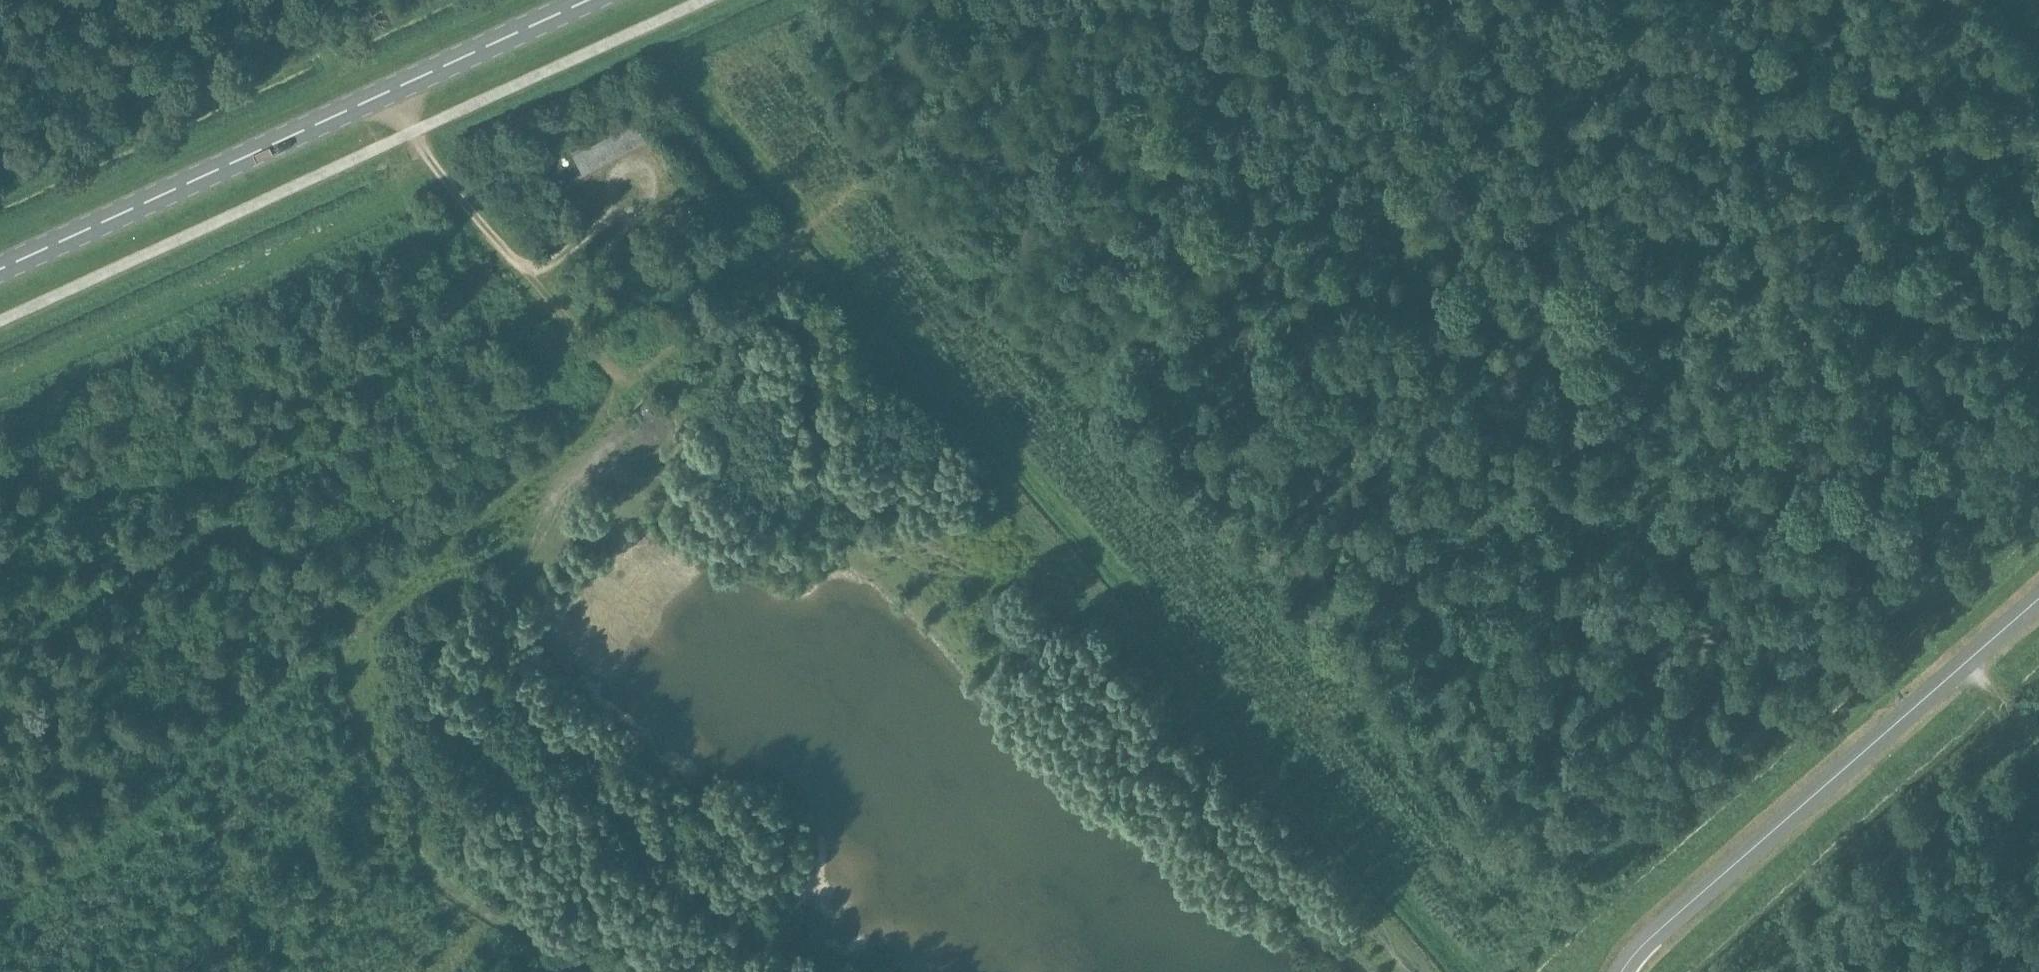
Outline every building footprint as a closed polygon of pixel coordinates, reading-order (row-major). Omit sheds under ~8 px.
[(571,150),(583,172),(644,139),(632,117),(571,150)]
